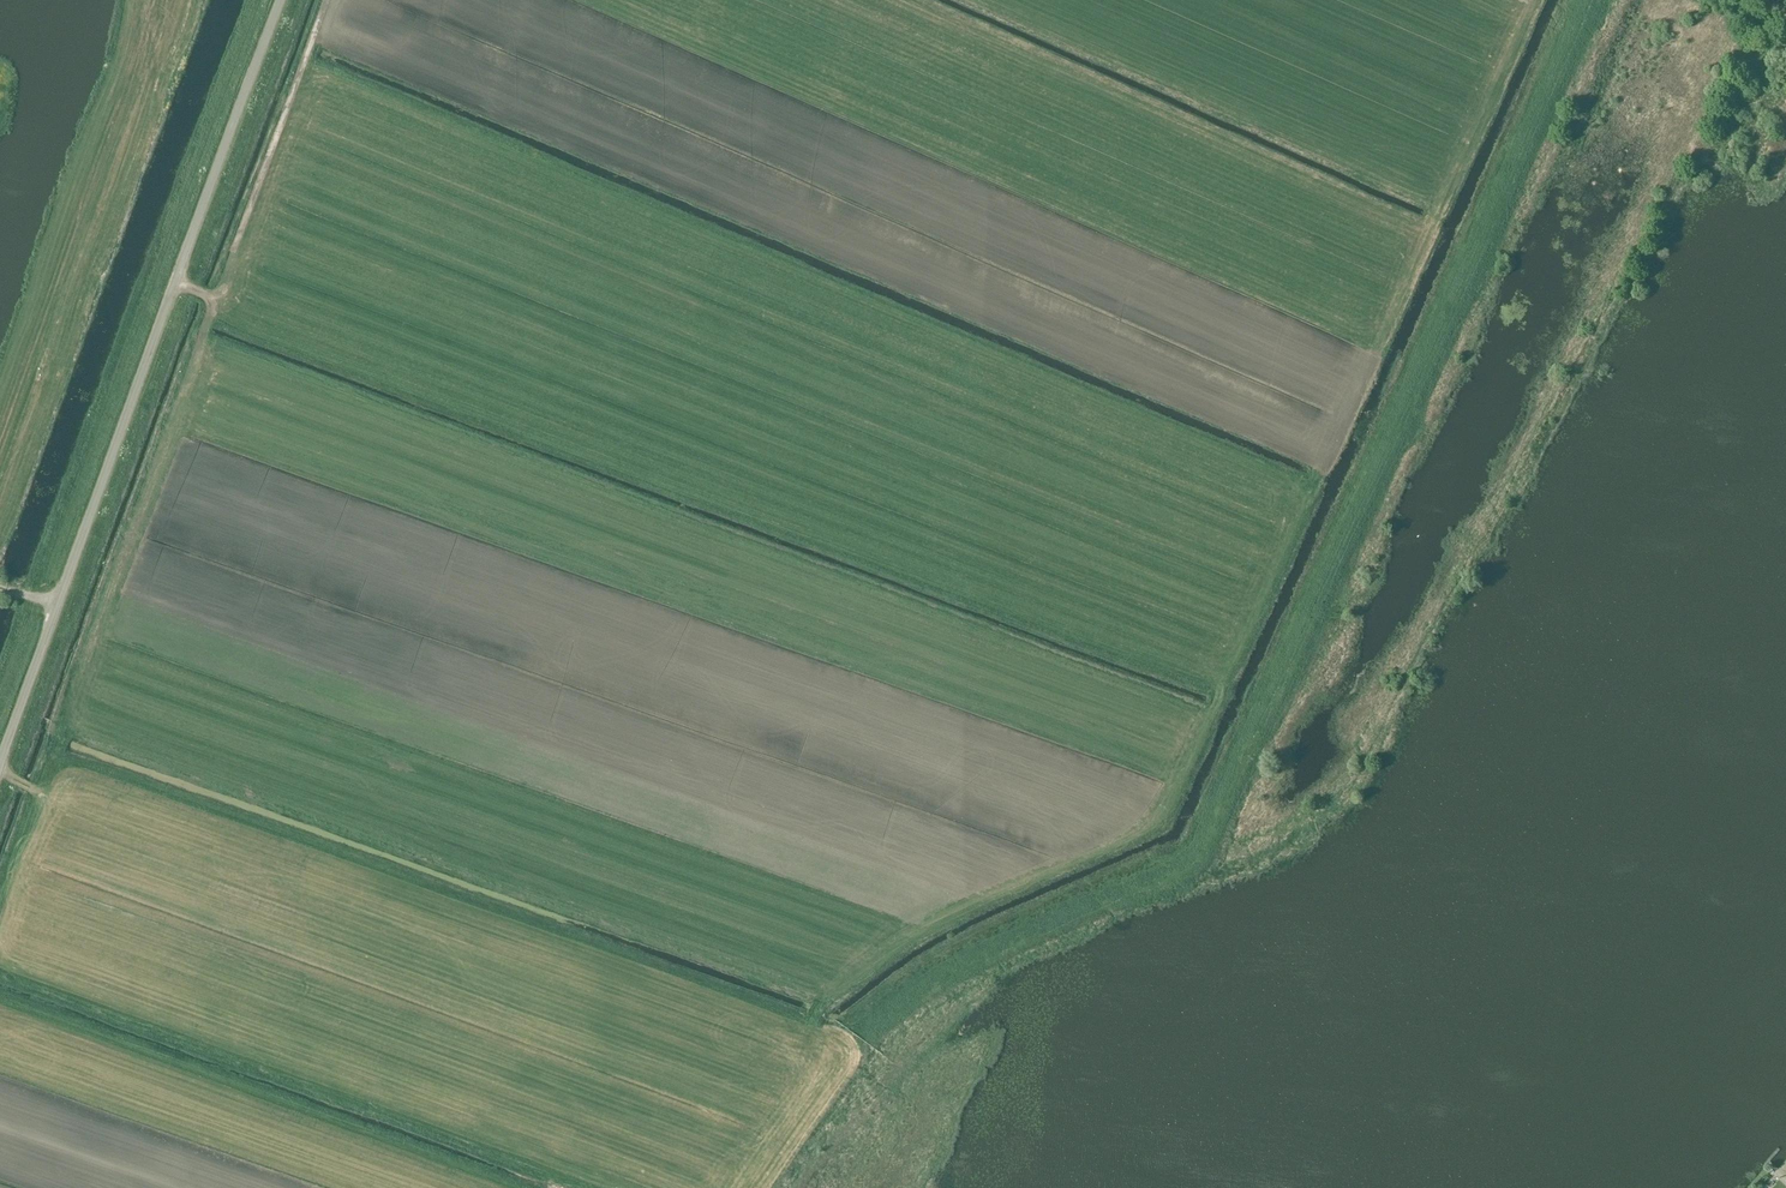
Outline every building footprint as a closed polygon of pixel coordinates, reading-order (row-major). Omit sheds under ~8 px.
[(1774,1181),(1767,1175),(1756,1187),(1767,1187),(1774,1181)]
